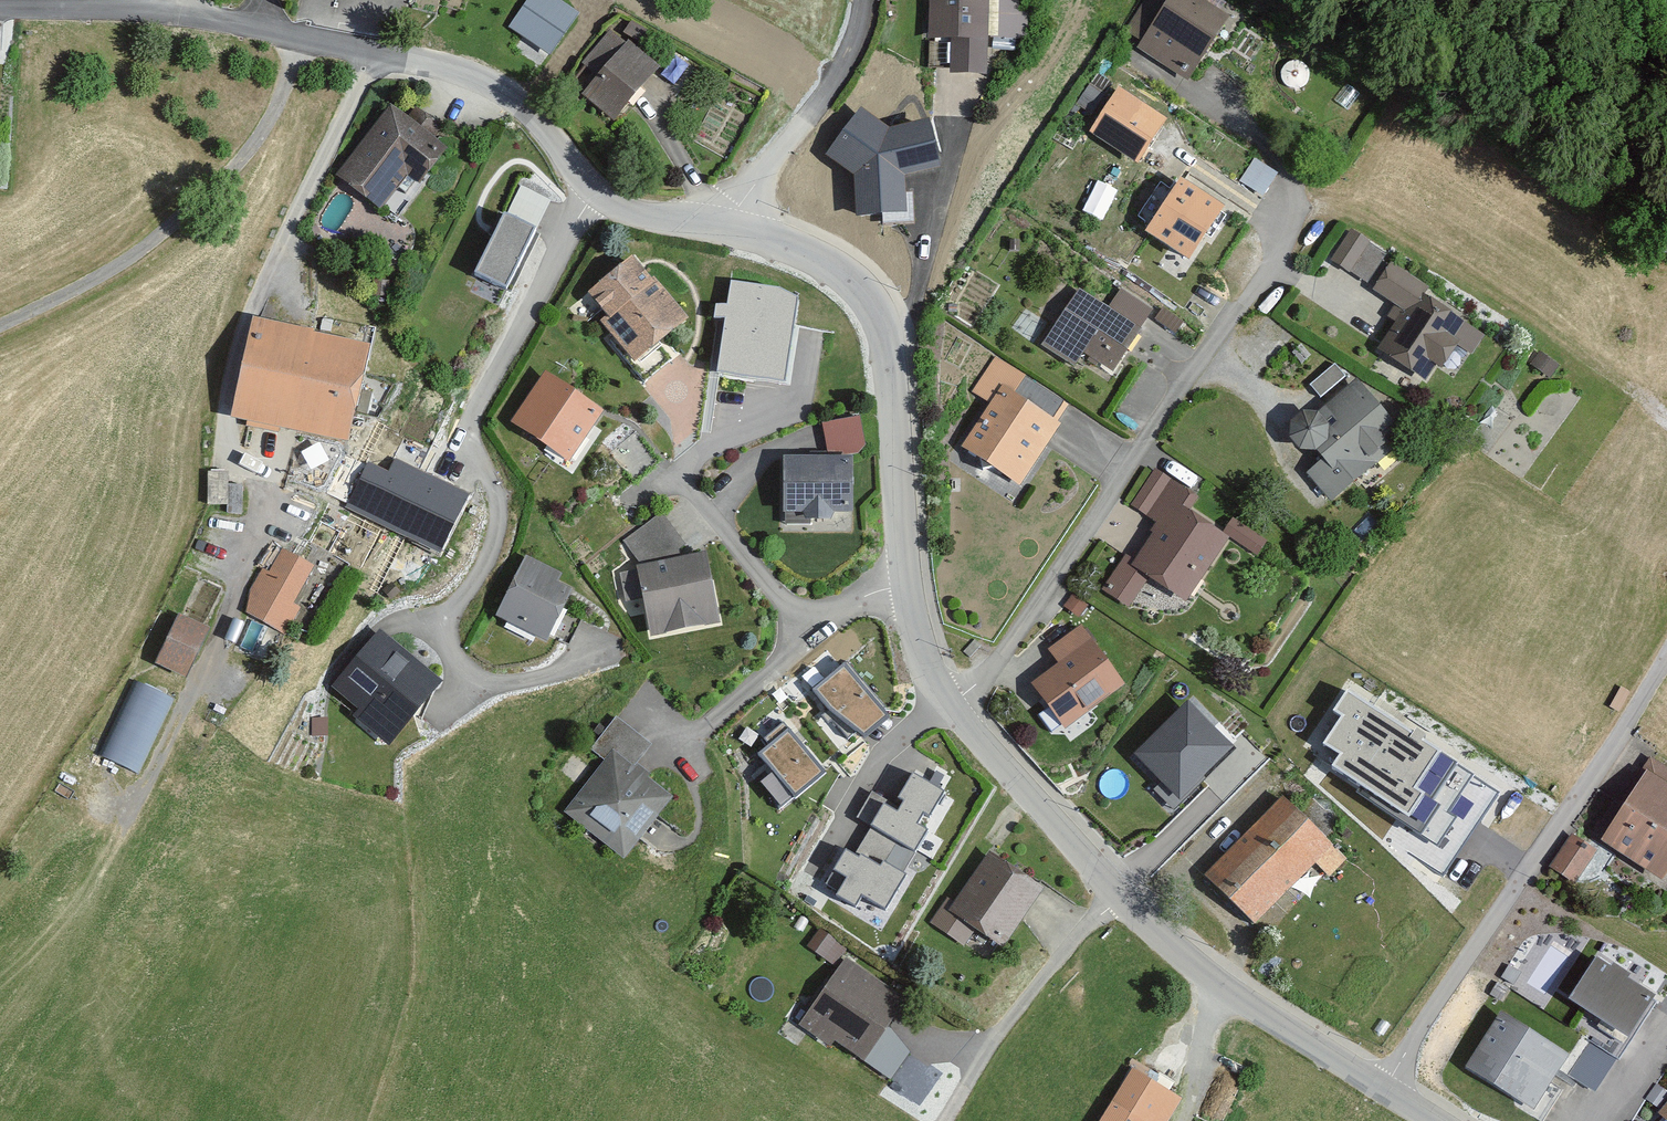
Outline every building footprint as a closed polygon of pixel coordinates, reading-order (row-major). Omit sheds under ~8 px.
[(551,0),(532,0),(511,29),(550,56),(576,17),(551,0)] [(932,46),(957,46),(957,79),(993,80),(995,0),(933,0),(932,46)] [(1127,39),(1142,49),(1139,53),(1195,89),(1236,24),(1199,0),(1152,0),(1127,39)] [(648,31),(632,20),(626,30),(642,40),(648,31)] [(653,62),(611,29),(586,60),(599,70),(585,89),(614,112),(653,62)] [(1090,136),(1139,166),(1169,119),(1120,88),(1090,136)] [(454,152),(395,108),(342,179),(388,213),(414,178),(428,188),(454,152)] [(881,151),(853,135),(824,184),(852,201),(881,151)] [(1241,180),(1265,195),(1280,171),(1256,156),(1241,180)] [(1106,217),(1117,188),(1097,180),(1086,210),(1106,217)] [(1235,212),(1186,181),(1178,195),(1165,187),(1140,226),(1201,265),(1235,212)] [(533,241),(505,227),(478,280),(506,295),(533,241)] [(1370,287),(1389,257),(1352,233),(1332,263),(1370,287)] [(694,322),(639,255),(594,292),(615,317),(607,325),(641,366),(694,322)] [(1443,296),(1395,265),(1376,295),(1398,309),(1390,320),(1399,326),(1381,353),(1430,384),(1442,365),(1453,372),(1466,352),(1477,359),(1491,337),(1439,303),(1443,296)] [(795,287),(732,278),(721,361),(783,370),(795,287)] [(1108,309),(1083,293),(1047,348),(1082,371),(1089,361),(1119,381),(1161,317),(1121,291),(1108,309)] [(360,448),(381,347),(259,322),(238,423),(360,448)] [(1562,368),(1543,356),(1533,370),(1552,382),(1562,368)] [(1323,397),(1348,376),(1336,363),(1312,383),(1323,397)] [(609,411),(549,375),(518,426),(579,462),(609,411)] [(1308,455),(1323,454),(1328,461),(1309,477),(1333,507),(1413,442),(1364,381),(1320,417),(1307,416),(1298,422),(1293,433),(1295,443),(1308,455)] [(1062,427),(1004,390),(965,450),(1023,487),(1062,427)] [(868,450),(863,420),(826,426),(831,456),(868,450)] [(861,516),(861,462),(789,462),(789,517),(813,517),(813,522),(839,522),(839,516),(861,516)] [(474,502),(399,465),(394,474),(374,464),(351,514),(447,560),(474,502)] [(228,485),(228,471),(210,471),(209,501),(242,502),(243,485),(228,485)] [(1172,485),(1155,474),(1131,509),(1148,520),(1172,485)] [(1150,521),(1160,528),(1137,563),(1127,556),(1102,593),(1131,613),(1154,580),(1193,606),(1236,543),(1193,514),(1201,503),(1175,486),(1150,521)] [(351,533),(321,516),(306,543),(337,559),(351,533)] [(623,546),(640,571),(641,575),(621,578),(626,609),(648,605),(654,640),(725,628),(713,557),(692,560),(663,518),(623,546)] [(1269,545),(1236,523),(1228,535),(1260,557),(1269,545)] [(274,574),(269,571),(246,613),(291,638),(307,610),(299,606),(319,569),(287,551),(274,574)] [(569,578),(532,561),(502,623),(556,649),(580,597),(564,589),(569,578)] [(185,680),(207,635),(181,622),(159,668),(185,680)] [(1131,687),(1088,628),(1051,655),(1060,669),(1035,688),(1068,733),(1131,687)] [(448,686),(383,634),(336,692),(360,712),(356,716),(397,749),(448,686)] [(884,709),(845,662),(818,685),(833,703),(864,725),(884,709)] [(138,773),(174,698),(136,680),(100,755),(138,773)] [(1471,768),(1347,688),(1337,703),(1347,709),(1329,736),(1345,747),(1337,758),(1365,776),(1358,786),(1436,837),(1452,812),(1445,808),(1471,768)] [(1230,758),(1188,715),(1139,761),(1181,805),(1230,758)] [(654,750),(619,722),(593,755),(606,765),(566,817),(628,865),(678,801),(639,770),(654,750)] [(821,766),(789,729),(764,750),(796,787),(821,766)] [(1655,758),(1639,783),(1646,787),(1608,845),(1666,883),(1666,765),(1655,758)] [(941,786),(913,770),(901,791),(906,794),(899,808),(884,800),(873,819),(915,843),(925,825),(915,819),(924,804),(929,807),(941,786)] [(1349,861),(1288,800),(1209,878),(1259,928),(1321,867),(1332,878),(1349,861)] [(1599,852),(1575,838),(1556,869),(1580,884),(1599,852)] [(860,854),(847,847),(829,879),(841,887),(840,889),(856,898),(862,887),(885,900),(903,870),(884,859),(881,863),(861,852),(860,854)] [(1052,890),(995,853),(960,905),(951,900),(933,927),(968,950),(981,931),(1011,951),(1052,890)] [(842,951),(817,934),(806,951),(831,967),(842,951)] [(914,1004),(851,962),(804,1031),(836,1052),(842,1044),(873,1065),(914,1004)] [(1629,971),(1601,962),(1577,1003),(1640,1040),(1663,1000),(1629,971)] [(1573,1056),(1504,1014),(1469,1071),(1539,1113),(1573,1056)] [(1568,1073),(1598,1091),(1618,1057),(1588,1039),(1568,1073)] [(1135,1070),(1105,1120),(1172,1120),(1185,1099),(1135,1070)]
